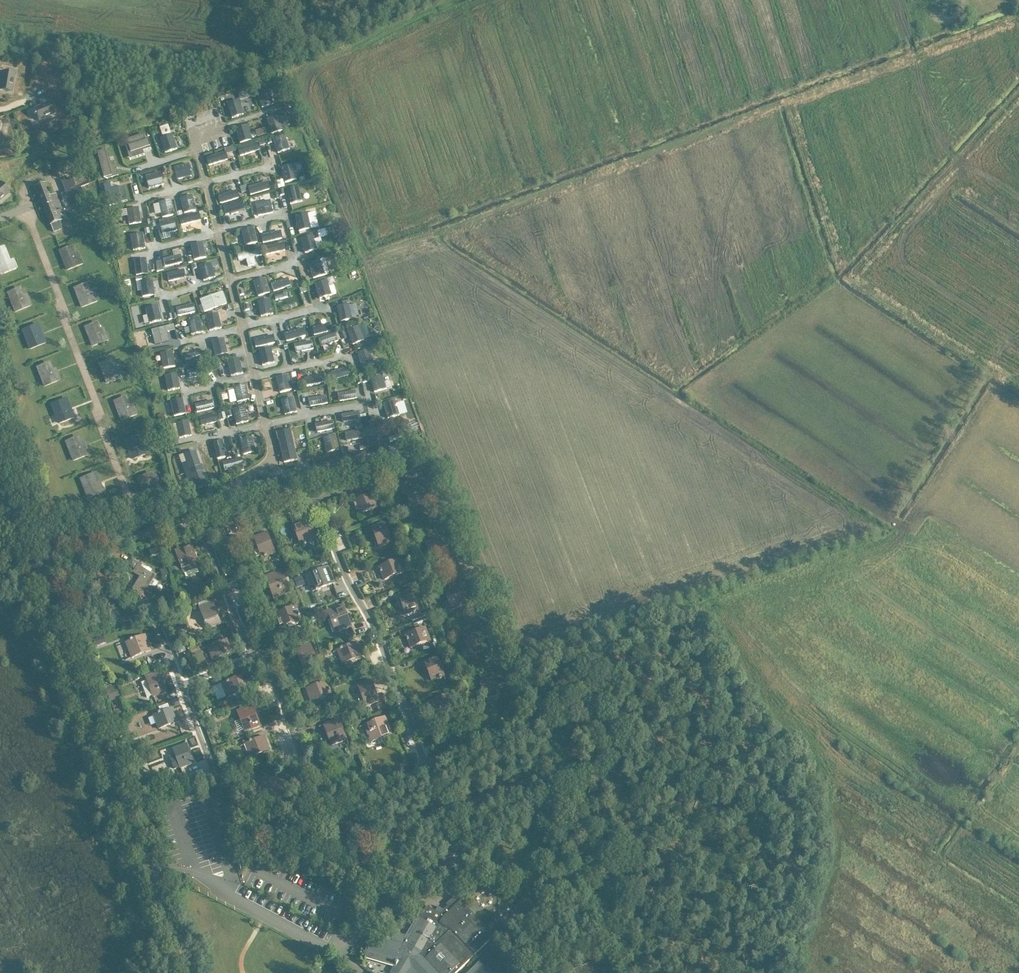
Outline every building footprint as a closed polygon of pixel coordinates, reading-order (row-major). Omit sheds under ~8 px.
[(2,72),(0,85),(0,90),(12,92),(15,74),(2,72)] [(274,104),(269,89),(257,92),(262,108),(274,104)] [(244,114),(239,100),(227,103),(232,118),(244,114)] [(52,102),(35,108),(40,121),(57,114),(52,102)] [(283,130),(279,115),(266,119),(270,134),(283,130)] [(155,125),(159,137),(172,133),(168,121),(155,125)] [(252,140),(248,125),(236,128),(240,143),(252,140)] [(144,134),(128,139),(130,146),(132,152),(150,146),(148,140),(146,141),(144,134)] [(160,138),(165,153),(177,150),(173,135),(160,138)] [(285,135),(274,139),(278,153),(290,149),(285,135)] [(237,150),(240,160),(261,154),(258,144),(237,150)] [(106,151),(98,153),(104,178),(112,176),(109,164),(106,151)] [(207,157),(207,159),(209,166),(229,160),(226,151),(207,157)] [(175,167),(177,179),(192,176),(189,164),(175,167)] [(282,168),(285,182),(297,179),(293,165),(282,168)] [(146,176),(149,188),(164,184),(161,173),(146,176)] [(61,181),(66,192),(61,194),(67,209),(87,201),(81,186),(77,187),(72,176),(61,181)] [(267,182),(252,187),(249,188),(251,196),(255,195),(270,191),(267,182)] [(0,184),(0,201),(9,193),(1,183),(0,184)] [(66,219),(59,203),(56,194),(51,196),(46,184),(36,188),(50,225),(51,225),(54,232),(63,228),(60,222),(66,219)] [(111,184),(104,185),(108,205),(120,202),(117,188),(112,189),(111,184)] [(287,189),(290,204),(302,201),(299,187),(287,189)] [(238,191),(218,196),(220,205),(240,199),(238,191)] [(185,213),(196,210),(193,196),(181,198),(185,213)] [(163,218),(175,215),(172,200),(160,203),(163,218)] [(256,204),(258,216),(273,213),(270,201),(256,204)] [(225,215),(245,209),(243,202),(223,207),(225,215)] [(127,210),(129,224),(141,222),(139,208),(127,210)] [(199,213),(179,218),(181,225),(201,220),(199,213)] [(295,216),(299,232),(311,229),(308,214),(295,216)] [(163,234),(177,230),(174,219),(160,222),(163,234)] [(242,231),(246,245),(257,242),(254,228),(242,231)] [(283,239),(281,231),(263,235),(265,243),(283,239)] [(131,235),(133,250),(145,248),(143,233),(131,235)] [(301,238),(305,252),(317,249),(313,235),(301,238)] [(286,251),(285,243),(266,247),(267,254),(286,251)] [(191,247),(194,257),(189,258),(190,263),(207,259),(203,244),(191,247)] [(74,246),(70,248),(61,251),(68,270),(84,263),(80,252),(76,253),(74,246)] [(1,266),(4,273),(16,268),(13,260),(9,261),(4,247),(0,248),(0,266),(1,266)] [(240,261),(246,259),(248,267),(256,265),(254,257),(260,255),(258,249),(239,255),(240,261)] [(165,267),(183,263),(181,255),(164,259),(165,267)] [(148,274),(146,259),(134,260),(136,275),(148,274)] [(309,264),(313,278),(325,275),(320,260),(309,264)] [(200,266),(204,281),(215,277),(211,263),(200,266)] [(184,270),(167,274),(169,282),(186,278),(184,270)] [(270,293),(266,278),(254,282),(258,296),(270,293)] [(289,278),(271,284),(274,292),(291,286),(289,278)] [(141,282),(143,297),(155,295),(153,280),(141,282)] [(315,284),(320,299),(332,296),(328,280),(315,284)] [(91,291),(88,284),(75,289),(82,307),(99,301),(94,289),(91,291)] [(15,311),(30,306),(27,298),(24,299),(20,289),(8,293),(15,311)] [(201,300),(205,311),(226,304),(222,293),(201,300)] [(270,299),(258,302),(261,316),(273,314),(270,299)] [(337,307),(341,322),(353,319),(349,304),(337,307)] [(146,308),(150,323),(162,320),(158,305),(146,308)] [(177,316),(196,312),(194,305),(176,308),(177,316)] [(218,313),(207,316),(210,330),(222,328),(218,313)] [(188,320),(191,335),(203,332),(200,318),(188,320)] [(99,323),(95,324),(86,327),(93,346),(109,339),(105,328),(101,329),(99,323)] [(330,323),(313,327),(315,336),(332,332),(330,323)] [(30,349),(45,343),(42,335),(38,336),(34,326),(23,330),(30,349)] [(353,345),(364,340),(359,326),(347,331),(353,345)] [(165,327),(152,331),(155,345),(169,341),(165,327)] [(304,327),(284,333),(286,341),(299,338),(302,337),(306,336),(304,327)] [(319,339),(322,346),(339,340),(336,333),(319,339)] [(274,335),(254,339),(256,347),(275,342),(274,335)] [(216,356),(228,353),(224,339),(213,342),(216,356)] [(312,341),(295,344),(296,352),(314,348),(312,341)] [(274,363),(271,348),(259,350),(262,365),(274,363)] [(370,350),(358,353),(363,368),(374,364),(370,350)] [(202,351),(184,355),(186,363),(204,359),(202,351)] [(163,368),(175,366),(173,352),(161,354),(163,368)] [(228,361),(231,376),(243,373),(240,358),(228,361)] [(113,360),(110,361),(100,365),(107,383),(124,377),(119,365),(116,366),(113,360)] [(45,386),(59,380),(56,372),(53,373),(49,363),(37,368),(45,386)] [(189,378),(206,374),(204,367),(188,371),(189,378)] [(332,373),(334,381),(337,380),(351,376),(349,368),(338,371),(332,373)] [(180,388),(177,374),(165,376),(168,391),(180,388)] [(374,392),(386,389),(382,374),(370,378),(374,392)] [(292,390),(288,375),(277,378),(280,392),(292,390)] [(305,378),(307,386),(324,383),(322,375),(305,378)] [(234,388),(238,402),(249,399),(246,385),(234,388)] [(339,394),(340,401),(357,398),(356,391),(339,394)] [(310,406),(328,403),(326,395),(308,398),(310,406)] [(128,397),(124,398),(115,402),(122,420),(138,414),(134,402),(130,404),(128,397)] [(294,397),(282,400),(285,415),(297,412),(294,397)] [(171,402),(174,416),(186,414),(183,399),(171,402)] [(59,423),(74,417),(71,409),(68,411),(64,400),(52,405),(59,423)] [(213,400),(195,404),(197,412),(214,407),(213,400)] [(395,401),(384,405),(389,420),(400,417),(395,401)] [(245,407),(233,410),(237,424),(248,421),(245,407)] [(359,411),(342,414),(343,422),(361,419),(359,411)] [(217,414),(200,418),(202,425),(219,421),(217,414)] [(317,423),(335,419),(334,414),(316,418),(317,423)] [(177,423),(180,438),(192,435),(188,421),(177,423)] [(333,421),(315,425),(317,432),(334,428),(333,421)] [(298,460),(294,446),(291,429),(276,432),(278,440),(279,440),(284,463),(298,460)] [(347,443),(364,440),(363,432),(345,435),(347,443)] [(335,435),(324,438),(327,452),(339,450),(335,435)] [(138,436),(135,437),(126,441),(133,459),(149,452),(145,441),(141,442),(138,436)] [(78,437),(67,442),(74,460),(89,454),(86,447),(82,448),(78,437)] [(241,440),(244,454),(256,452),(252,437),(241,440)] [(226,457),(222,440),(213,443),(217,459),(226,457)] [(393,461),(389,447),(377,451),(382,465),(393,461)] [(200,465),(196,450),(184,454),(189,469),(200,465)] [(225,470),(237,467),(238,472),(245,471),(244,465),(242,458),(223,463),(225,470)] [(351,468),(353,476),(371,471),(368,463),(351,468)] [(202,470),(190,475),(196,489),(208,484),(202,470)] [(323,484),(341,479),(339,470),(321,476),(323,484)] [(152,474),(140,478),(147,496),(162,491),(159,483),(156,484),(152,474)] [(97,485),(93,475),(81,479),(89,498),(103,492),(100,484),(97,485)] [(293,483),(294,490),(311,487),(310,479),(293,483)] [(414,513),(427,508),(419,488),(406,493),(414,513)] [(256,492),(233,496),(235,505),(257,501),(256,492)] [(354,502),(359,514),(378,507),(373,494),(354,502)] [(269,518),(271,523),(278,520),(277,515),(269,518)] [(301,546),(317,540),(309,518),(293,524),(301,546)] [(384,523),(381,524),(372,527),(379,547),(392,542),(384,523)] [(275,553),(267,532),(254,537),(262,558),(275,553)] [(434,563),(447,558),(439,538),(426,543),(434,563)] [(184,573),(200,567),(191,545),(176,551),(184,573)] [(404,558),(399,560),(380,567),(385,580),(409,570),(404,558)] [(149,586),(155,576),(141,567),(143,565),(139,563),(133,572),(137,575),(137,574),(143,578),(135,590),(134,589),(131,593),(140,598),(145,590),(152,594),(155,590),(149,586)] [(171,568),(174,575),(181,572),(178,565),(171,568)] [(329,567),(319,570),(307,575),(313,591),(335,583),(329,567)] [(282,570),(275,573),(266,576),(274,598),(290,592),(282,570)] [(465,605),(457,585),(444,590),(452,610),(465,605)] [(411,590),(408,592),(399,595),(406,615),(419,610),(411,590)] [(140,610),(147,614),(152,605),(146,601),(140,610)] [(221,623),(213,602),(200,607),(208,628),(221,623)] [(344,605),(328,611),(322,613),(325,621),(331,619),(336,633),(352,627),(344,605)] [(296,607),(276,615),(281,628),(301,620),(296,607)] [(421,614),(413,618),(416,623),(423,620),(421,614)] [(426,628),(416,632),(406,635),(411,648),(431,640),(426,628)] [(475,631),(462,636),(470,656),(483,651),(475,631)] [(145,635),(126,643),(132,658),(151,650),(145,635)] [(232,652),(227,639),(208,647),(213,660),(232,652)] [(343,663),(345,663),(347,668),(352,666),(350,661),(362,656),(357,643),(338,650),(343,663)] [(318,665),(310,644),(296,650),(304,670),(318,665)] [(322,650),(324,656),(332,653),(330,647),(322,650)] [(437,657),(424,662),(432,681),(444,676),(437,657)] [(146,678),(147,680),(142,682),(147,697),(153,695),(154,697),(167,692),(160,673),(146,678)] [(226,698),(247,690),(241,677),(221,685),(226,698)] [(371,680),(362,684),(358,685),(366,706),(379,701),(371,680)] [(326,681),(316,685),(306,689),(311,702),(332,694),(326,681)] [(106,690),(110,702),(122,698),(118,686),(106,690)] [(451,694),(432,702),(437,714),(456,706),(451,694)] [(384,702),(377,705),(379,711),(386,708),(384,702)] [(252,705),(243,709),(239,710),(247,731),(260,726),(252,705)] [(114,710),(117,721),(124,718),(120,708),(114,710)] [(173,708),(154,716),(159,729),(178,721),(173,708)] [(364,725),(371,742),(392,734),(385,717),(364,725)] [(339,719),(324,725),(332,745),(347,739),(339,719)] [(264,737),(255,740),(249,742),(245,744),(250,757),(270,750),(264,737)] [(187,744),(173,749),(181,768),(194,763),(187,744)] [(288,787),(266,775),(258,790),(280,802),(288,787)] [(277,808),(283,812),(286,808),(280,803),(277,808)] [(475,955),(495,936),(455,896),(447,904),(448,905),(443,909),(439,907),(436,911),(427,906),(419,919),(417,917),(404,938),(399,936),(400,933),(376,927),(373,937),(368,953),(398,961),(394,968),(401,972),(410,972),(412,969),(416,972),(457,972),(475,955)] [(519,971),(516,968),(495,947),(469,972),(517,972),(519,971)] [(607,956),(573,969),(574,972),(614,972),(607,956)]
